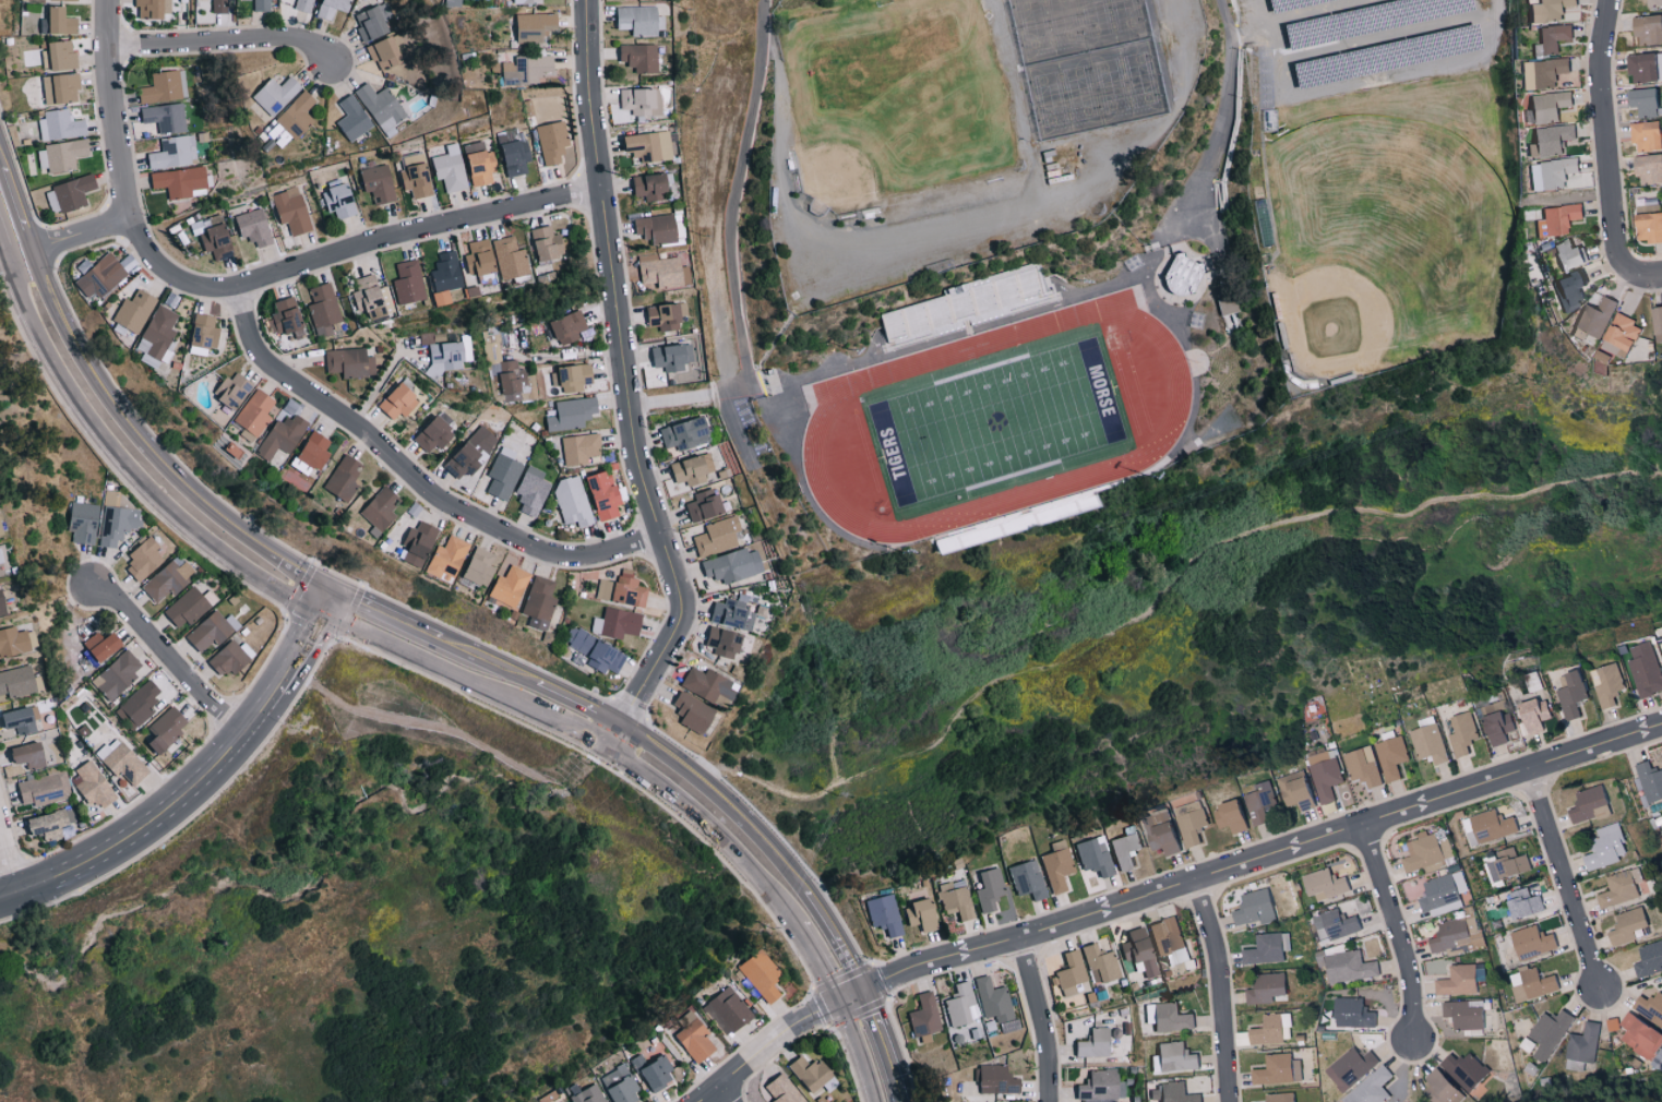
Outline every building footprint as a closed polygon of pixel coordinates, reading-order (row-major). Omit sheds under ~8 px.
[(135,5),(139,5),(139,17),(171,17),(171,0),(135,0),(135,5)] [(212,13),(229,12),(229,0),(212,0),(212,13)] [(254,11),(270,11),(270,0),(254,0),(254,11)] [(294,8),(311,13),(315,0),(296,0),(294,8)] [(316,15),(331,20),(336,7),(348,12),(353,0),(322,0),(316,15)] [(1564,21),(1563,7),(1577,6),(1577,0),(1537,0),(1537,3),(1527,3),(1528,22),(1564,21)] [(356,15),(360,26),(357,27),(364,43),(392,31),(381,4),(356,15)] [(78,34),(79,17),(66,17),(67,6),(50,5),(49,33),(78,34)] [(633,36),(659,36),(659,7),(618,6),(618,28),(633,29),(633,36)] [(519,43),(544,42),(543,32),(559,31),(559,13),(518,14),(519,43)] [(1661,43),(1661,15),(1630,16),(1631,37),(1637,37),(1638,44),(1661,43)] [(1558,40),(1572,40),(1572,25),(1538,26),(1539,54),(1558,54),(1558,40)] [(369,46),(380,72),(406,61),(395,35),(369,46)] [(78,69),(77,50),(72,50),(72,40),(49,41),(50,69),(78,69)] [(658,44),(620,44),(620,63),(636,63),(636,73),(658,73),(658,44)] [(1628,82),(1654,81),(1653,53),(1627,54),(1628,82)] [(554,55),(513,55),(513,62),(501,62),(502,84),(542,83),(542,72),(555,72),(554,55)] [(1568,73),(1568,59),(1532,60),(1532,88),(1556,87),(1556,74),(1568,73)] [(141,103),(182,99),(179,70),(151,73),(153,87),(139,89),(141,103)] [(79,102),(78,73),(44,75),(45,103),(79,102)] [(252,97),(273,117),(302,86),(291,75),(280,86),(271,77),(252,97)] [(393,126),(407,118),(389,86),(374,94),(368,83),(356,90),(385,139),(397,132),(393,126)] [(633,115),(660,115),(660,88),(621,88),(621,108),(632,108),(633,115)] [(297,140),(315,120),(308,113),(319,102),(305,89),(276,120),(297,140)] [(1626,89),(1626,107),(1636,106),(1636,117),(1657,117),(1656,89),(1626,89)] [(1571,107),(1570,92),(1529,94),(1530,123),(1557,122),(1556,107),(1571,107)] [(337,120),(349,141),(373,126),(353,93),(338,102),(346,114),(337,120)] [(142,122),(158,122),(158,133),(186,131),(184,104),(141,106),(142,122)] [(40,110),(41,139),(87,136),(86,119),(71,120),(70,108),(40,110)] [(536,127),(546,166),(564,161),(561,147),(570,145),(563,120),(536,127)] [(1660,149),(1659,140),(1661,139),(1661,131),(1659,131),(1658,121),(1628,123),(1630,144),(1636,143),(1636,151),(1660,149)] [(1527,157),(1561,156),(1561,140),(1575,140),(1574,126),(1533,127),(1533,143),(1526,143),(1527,157)] [(528,173),(526,161),(532,160),(528,139),(520,141),(517,128),(499,131),(508,177),(528,173)] [(672,160),(671,132),(628,134),(629,157),(641,156),(641,162),(672,160)] [(197,163),(193,134),(160,139),(161,151),(147,153),(150,169),(197,163)] [(37,147),(41,173),(77,167),(75,157),(91,155),(88,139),(37,147)] [(494,182),(491,169),(497,168),(493,149),(486,150),(484,141),(465,144),(474,186),(494,182)] [(466,188),(461,142),(446,144),(447,154),(433,156),(436,180),(443,179),(445,191),(466,188)] [(414,199),(433,194),(423,151),(399,157),(406,190),(411,189),(414,199)] [(1632,177),(1639,176),(1640,185),(1661,184),(1661,160),(1661,154),(1631,156),(1632,177)] [(1529,161),(1531,190),(1565,188),(1564,174),(1577,173),(1577,159),(1529,161)] [(395,201),(390,164),(361,168),(364,192),(372,191),(374,204),(395,201)] [(169,200),(191,197),(190,189),(208,186),(205,165),(151,173),(153,189),(167,187),(169,200)] [(663,192),(671,192),(670,173),(634,175),(635,196),(645,195),(645,201),(664,200),(663,192)] [(45,188),(52,214),(88,205),(84,192),(98,188),(95,175),(45,188)] [(334,210),(338,220),(359,212),(348,182),(322,191),(330,212),(334,210)] [(312,230),(300,186),(272,194),(280,224),(287,222),(291,236),(312,230)] [(1581,219),(1579,203),(1541,208),(1542,218),(1533,219),(1535,237),(1569,233),(1567,221),(1581,219)] [(274,243),(262,207),(236,216),(242,237),(251,235),(255,248),(274,243)] [(190,224),(194,236),(200,234),(206,252),(212,250),(215,260),(236,254),(223,213),(190,224)] [(1634,242),(1661,242),(1661,213),(1634,213),(1634,242)] [(676,242),(675,215),(634,216),(634,233),(643,233),(643,243),(676,242)] [(532,229),(538,261),(566,256),(563,240),(555,241),(552,225),(532,229)] [(531,274),(526,248),(517,250),(514,235),(491,240),(491,238),(469,242),(471,254),(466,255),(470,274),(479,272),(481,285),(500,282),(499,280),(531,274)] [(1582,245),(1571,249),(1568,239),(1546,246),(1555,272),(1587,262),(1582,245)] [(453,302),(450,290),(465,286),(456,250),(437,254),(441,268),(430,271),(439,306),(453,302)] [(74,282),(88,297),(94,291),(101,298),(129,272),(109,251),(94,266),(86,258),(77,267),(83,274),(74,282)] [(638,255),(641,284),(657,282),(658,288),(685,285),(681,256),(657,259),(656,253),(638,255)] [(1164,288),(1192,299),(1206,265),(1178,253),(1164,288)] [(398,304),(426,299),(417,258),(396,263),(399,279),(393,280),(398,304)] [(1578,287),(1587,284),(1582,268),(1550,280),(1561,311),(1584,303),(1578,287)] [(371,320),(389,314),(375,273),(355,280),(358,290),(352,292),(359,313),(368,310),(371,320)] [(308,305),(317,337),(334,332),(331,324),(342,321),(331,282),(309,288),(314,303),(308,305)] [(157,298),(138,287),(131,300),(126,298),(109,328),(133,341),(157,298)] [(1240,311),(1236,294),(1216,299),(1221,316),(1240,311)] [(1616,302),(1602,296),(1596,309),(1583,303),(1572,327),(1599,339),(1616,302)] [(273,302),(276,315),(262,318),(266,336),(293,330),(295,339),(305,338),(296,297),(273,302)] [(179,313),(156,304),(138,349),(143,351),(140,360),(164,370),(172,351),(168,350),(176,331),(172,329),(179,313)] [(650,326),(659,325),(659,331),(683,330),(682,304),(649,306),(650,326)] [(1649,306),(1649,335),(1655,335),(1655,354),(1661,354),(1661,306),(1649,306)] [(586,329),(582,311),(550,319),(557,346),(579,340),(577,332),(586,329)] [(216,316),(199,312),(191,345),(193,345),(192,352),(206,356),(209,346),(216,348),(221,329),(214,327),(216,316)] [(1627,353),(1640,325),(1614,313),(1601,341),(1627,353)] [(500,363),(500,332),(484,331),(484,363),(500,363)] [(430,373),(466,372),(465,342),(429,343),(430,373)] [(684,363),(691,362),(690,344),(652,346),(653,367),(664,367),(665,372),(685,371),(684,363)] [(327,372),(344,372),(344,377),(376,376),(375,355),(368,356),(368,348),(326,350),(327,372)] [(527,384),(526,368),(518,369),(518,360),(499,361),(502,402),(521,401),(520,384),(527,384)] [(563,385),(564,393),(584,390),(583,384),(594,382),(591,364),(551,369),(554,386),(563,385)] [(254,385),(234,369),(214,395),(235,411),(254,385)] [(401,412),(406,417),(422,400),(402,381),(379,406),(394,420),(401,412)] [(537,399),(535,385),(521,387),(523,401),(537,399)] [(277,399),(254,387),(235,423),(259,436),(270,415),(269,414),(277,399)] [(548,432),(585,427),(584,417),(599,415),(597,396),(556,402),(557,415),(546,416),(548,432)] [(428,453),(436,445),(441,450),(457,434),(447,424),(451,419),(442,410),(414,440),(428,453)] [(255,452),(268,461),(277,447),(289,455),(310,423),(294,412),(286,424),(278,419),(255,452)] [(665,449),(677,445),(678,450),(714,440),(707,415),(660,429),(665,449)] [(469,474),(502,444),(485,426),(443,464),(457,480),(466,471),(469,474)] [(307,474),(310,468),(320,473),(331,453),(326,450),(331,440),(313,430),(293,466),(307,474)] [(602,455),(601,434),(563,436),(564,465),(588,464),(588,456),(602,455)] [(523,464),(512,459),(514,453),(501,447),(489,476),(493,477),(487,492),(508,501),(523,464)] [(364,465),(342,454),(325,489),(350,502),(360,480),(357,478),(364,465)] [(705,473),(715,471),(711,454),(671,462),(675,483),(687,481),(688,486),(707,482),(705,473)] [(537,518),(551,484),(543,480),(546,473),(528,465),(516,493),(524,496),(518,510),(537,518)] [(600,521),(620,516),(617,504),(621,503),(612,470),(587,476),(600,521)] [(594,523),(579,474),(552,483),(565,524),(577,521),(579,527),(594,523)] [(360,511),(381,533),(398,518),(391,510),(401,500),(388,485),(360,511)] [(725,514),(718,487),(694,493),(696,500),(686,503),(692,523),(725,514)] [(101,505),(73,501),(69,531),(74,532),(73,542),(95,545),(101,505)] [(142,511),(106,505),(99,545),(116,548),(118,539),(123,540),(125,527),(139,530),(142,511)] [(700,557),(744,543),(736,515),(705,525),(707,532),(693,536),(700,557)] [(403,559),(421,569),(442,530),(422,520),(417,529),(412,527),(402,546),(408,549),(403,559)] [(164,559),(155,551),(161,545),(150,535),(129,557),(133,560),(125,569),(141,584),(164,559)] [(427,573),(442,578),(444,573),(458,578),(471,543),(450,535),(445,548),(437,545),(427,573)] [(701,561),(706,579),(722,575),(724,583),(765,572),(758,546),(701,561)] [(489,587),(496,567),(491,565),(495,554),(477,548),(466,579),(489,587)] [(178,567),(173,561),(141,586),(155,603),(171,590),(173,593),(197,574),(186,560),(178,567)] [(531,572),(511,565),(506,577),(499,574),(491,596),(495,598),(493,602),(517,611),(531,572)] [(650,585),(632,582),(634,571),(621,569),(619,582),(600,578),(596,597),(645,607),(650,585)] [(528,625),(547,631),(558,597),(551,595),(556,581),(535,575),(523,613),(531,615),(528,625)] [(182,631),(211,604),(193,585),(164,612),(182,631)] [(9,613),(3,588),(0,589),(0,615),(9,613)] [(751,632),(758,608),(726,599),(725,603),(716,601),(711,621),(751,632)] [(623,633),(640,636),(644,614),(606,606),(603,619),(594,617),(591,632),(622,639),(623,633)] [(186,637),(201,653),(214,640),(219,645),(235,630),(215,610),(186,637)] [(711,626),(706,645),(716,648),(714,654),(733,659),(735,651),(754,655),(758,637),(711,626)] [(16,627),(0,630),(0,657),(37,649),(33,630),(17,633),(16,627)] [(628,652),(570,627),(563,643),(590,655),(586,664),(606,673),(607,669),(618,674),(628,652)] [(104,639),(100,632),(86,641),(98,663),(126,646),(118,631),(104,639)] [(222,677),(229,670),(234,675),(256,655),(244,642),(239,646),(232,639),(208,662),(222,677)] [(1633,659),(1628,660),(1639,698),(1661,691),(1661,676),(1651,641),(1630,647),(1633,659)] [(138,677),(134,673),(142,665),(127,649),(92,682),(111,702),(138,677)] [(1601,710),(1615,705),(1612,695),(1625,690),(1615,663),(1592,672),(1596,684),(1592,685),(1601,710)] [(31,664),(0,672),(0,695),(8,693),(9,698),(38,691),(31,664)] [(681,685),(712,703),(718,693),(731,701),(740,686),(708,667),(704,674),(691,666),(681,685)] [(1564,673),(1567,687),(1557,690),(1565,722),(1581,717),(1577,702),(1587,699),(1579,669),(1564,673)] [(114,708),(130,731),(154,714),(150,707),(162,699),(151,682),(114,708)] [(717,708),(679,691),(673,705),(682,709),(676,722),(705,735),(717,708)] [(1543,730),(1540,721),(1551,718),(1545,697),(1517,705),(1527,735),(1543,730)] [(148,728),(157,737),(150,744),(159,754),(192,724),(173,705),(148,728)] [(17,735),(38,731),(34,707),(2,713),(4,729),(16,727),(17,735)] [(1508,710),(1485,719),(1495,747),(1508,743),(1505,734),(1515,730),(1508,710)] [(1449,736),(1457,760),(1474,754),(1471,744),(1481,741),(1472,712),(1453,718),(1458,733),(1449,736)] [(1410,732),(1420,761),(1433,757),(1436,766),(1451,761),(1439,723),(1410,732)] [(151,770),(115,736),(98,754),(134,789),(151,770)] [(1403,779),(1399,765),(1411,761),(1404,736),(1376,744),(1387,784),(1403,779)] [(28,762),(29,769),(47,767),(44,743),(12,746),(15,764),(28,762)] [(1372,789),(1385,785),(1371,746),(1344,755),(1354,784),(1368,779),(1372,789)] [(1310,767),(1322,806),(1338,801),(1334,786),(1345,783),(1338,758),(1310,767)] [(79,775),(73,779),(90,805),(97,801),(102,808),(118,799),(93,759),(76,770),(79,775)] [(1651,771),(1648,761),(1634,764),(1638,778),(1634,779),(1638,791),(1643,789),(1647,803),(1661,799),(1661,768),(1651,771)] [(18,782),(24,805),(35,802),(36,807),(72,797),(65,770),(18,782)] [(1279,779),(1289,807),(1300,804),(1302,812),(1319,807),(1307,770),(1279,779)] [(1278,808),(1272,781),(1255,785),(1257,793),(1247,795),(1255,828),(1275,823),(1272,809),(1278,808)] [(1567,810),(1570,825),(1610,815),(1602,785),(1573,792),(1577,807),(1567,810)] [(1251,831),(1246,802),(1217,807),(1221,829),(1232,827),(1233,834),(1251,831)] [(1204,846),(1201,832),(1209,830),(1203,803),(1178,809),(1187,849),(1204,846)] [(32,836),(43,833),(45,839),(75,833),(71,809),(29,818),(32,836)] [(1522,832),(1518,817),(1502,821),(1499,809),(1463,820),(1471,847),(1522,832)] [(1186,851),(1176,820),(1148,829),(1155,852),(1164,849),(1166,857),(1186,851)] [(1595,830),(1598,837),(1590,840),(1594,853),(1581,856),(1586,871),(1628,858),(1617,823),(1595,830)] [(1139,867),(1133,853),(1144,849),(1137,831),(1111,841),(1123,873),(1139,867)] [(1408,874),(1447,859),(1437,833),(1429,836),(1428,834),(1407,842),(1412,856),(1403,860),(1408,874)] [(1076,844),(1084,872),(1098,868),(1101,879),(1115,875),(1104,836),(1076,844)] [(1042,856),(1053,895),(1068,891),(1064,876),(1076,872),(1066,839),(1051,843),(1054,852),(1042,856)] [(1503,881),(1534,871),(1529,855),(1520,858),(1516,847),(1495,854),(1503,881)] [(1018,897),(1031,892),(1034,901),(1049,897),(1037,859),(1009,867),(1018,897)] [(1348,875),(1347,876),(1342,863),(1306,876),(1316,904),(1354,891),(1348,875)] [(1594,895),(1599,909),(1638,898),(1634,884),(1643,881),(1639,867),(1604,877),(1608,891),(1594,895)] [(980,872),(983,888),(976,889),(981,914),(998,910),(996,899),(1006,897),(1001,868),(980,872)] [(1425,882),(1428,895),(1419,897),(1425,918),(1463,907),(1460,894),(1470,891),(1464,871),(1425,882)] [(938,884),(942,912),(958,909),(960,921),(973,919),(967,879),(938,884)] [(1261,921),(1261,923),(1277,920),(1272,889),(1241,894),(1244,910),(1234,912),(1236,926),(1261,921)] [(1517,920),(1547,914),(1544,897),(1532,898),(1531,890),(1512,893),(1517,920)] [(865,901),(873,929),(886,925),(889,938),(905,934),(893,893),(865,901)] [(923,924),(924,932),(940,929),(935,899),(906,904),(910,927),(923,924)] [(1321,942),(1364,933),(1361,915),(1356,916),(1353,901),(1337,904),(1339,911),(1316,915),(1321,942)] [(1633,930),(1645,928),(1642,909),(1614,913),(1617,930),(1607,932),(1609,946),(1635,942),(1633,930)] [(1191,960),(1176,917),(1149,926),(1159,956),(1166,954),(1171,967),(1191,960)] [(1161,976),(1146,926),(1127,932),(1130,941),(1120,944),(1125,962),(1132,959),(1137,973),(1144,970),(1148,980),(1161,976)] [(1558,935),(1545,938),(1543,926),(1514,933),(1521,959),(1561,949),(1558,935)] [(1244,950),(1245,964),(1289,962),(1288,933),(1258,935),(1258,949),(1244,950)] [(1088,970),(1098,967),(1102,983),(1122,978),(1115,953),(1112,954),(1111,951),(1101,954),(1098,942),(1081,947),(1088,970)] [(1633,964),(1635,977),(1661,972),(1660,963),(1661,963),(1661,942),(1637,946),(1640,963),(1633,964)] [(1332,984),(1382,977),(1380,961),(1365,964),(1363,950),(1342,953),(1342,948),(1319,951),(1321,970),(1330,968),(1332,984)] [(767,1006),(782,996),(773,983),(783,977),(764,949),(740,965),(767,1006)] [(1055,971),(1062,997),(1077,993),(1075,985),(1087,982),(1078,949),(1063,953),(1067,968),(1055,971)] [(1453,980),(1437,980),(1438,996),(1481,995),(1480,965),(1453,966),(1453,980)] [(1519,1005),(1563,989),(1558,975),(1545,980),(1540,967),(1522,973),(1526,984),(1513,988),(1519,1005)] [(1249,1006),(1276,1006),(1276,996),(1290,996),(1289,974),(1255,975),(1256,990),(1248,990),(1249,1006)] [(975,979),(984,1018),(995,1015),(996,1023),(1014,1018),(1007,986),(993,989),(989,975),(975,979)] [(954,984),(956,995),(944,998),(950,1026),(977,1021),(970,981),(954,984)] [(723,1038),(752,1019),(732,986),(702,1005),(723,1038)] [(943,1030),(932,991),(918,995),(922,1009),(908,1013),(915,1037),(922,1036),(924,1043),(931,1041),(929,1034),(943,1030)] [(1661,1027),(1661,995),(1655,991),(1649,1001),(1637,995),(1629,1008),(1661,1027)] [(1369,1000),(1337,999),(1336,1027),(1379,1029),(1380,1014),(1369,1013),(1369,1000)] [(1180,1015),(1180,1002),(1145,1003),(1146,1023),(1156,1023),(1156,1032),(1197,1031),(1197,1015),(1180,1015)] [(1486,1002),(1445,1003),(1445,1018),(1454,1018),(1455,1031),(1487,1030),(1486,1002)] [(710,1031),(691,1009),(680,1019),(686,1026),(674,1036),(699,1065),(717,1049),(705,1036),(710,1031)] [(1534,1056),(1548,1065),(1576,1017),(1564,1010),(1558,1019),(1545,1011),(1530,1037),(1541,1044),(1534,1056)] [(1626,1030),(1619,1041),(1648,1061),(1661,1040),(1661,1037),(1626,1013),(1618,1025),(1626,1030)] [(1252,1029),(1252,1045),(1285,1044),(1285,1028),(1293,1028),(1292,1014),(1266,1015),(1266,1029),(1252,1029)] [(1592,1064),(1599,1023),(1588,1021),(1585,1036),(1570,1034),(1566,1060),(1592,1064)] [(1078,1042),(1078,1057),(1111,1056),(1111,1027),(1092,1028),(1092,1041),(1078,1042)] [(1152,1071),(1202,1070),(1202,1055),(1189,1056),(1188,1043),(1158,1044),(1158,1055),(1152,1056),(1152,1071)] [(1332,1065),(1347,1088),(1382,1065),(1373,1050),(1363,1056),(1358,1048),(1332,1065)] [(663,1055),(647,1064),(641,1053),(632,1058),(651,1093),(676,1079),(663,1055)] [(1303,1082),(1302,1060),(1294,1061),(1294,1054),(1268,1055),(1268,1070),(1254,1070),(1254,1084),(1303,1082)] [(1492,1074),(1473,1054),(1463,1063),(1454,1054),(1443,1065),(1471,1095),(1492,1074)] [(788,1066),(813,1094),(834,1075),(818,1058),(810,1065),(801,1055),(788,1066)] [(635,1094),(641,1091),(625,1063),(601,1077),(615,1101),(639,1101),(635,1094)] [(1021,1093),(1021,1078),(1010,1079),(1010,1065),(981,1065),(982,1094),(1021,1093)] [(1385,1065),(1345,1100),(1347,1101),(1387,1101),(1393,1097),(1385,1087),(1396,1077),(1385,1065)] [(1435,1086),(1427,1093),(1437,1101),(1466,1101),(1463,1099),(1468,1093),(1440,1066),(1428,1079),(1435,1086)] [(1126,1099),(1126,1082),(1118,1082),(1118,1069),(1088,1070),(1088,1084),(1078,1085),(1078,1100),(1126,1099)] [(576,1101),(607,1101),(599,1084),(573,1095),(576,1101)] [(1204,1095),(1188,1095),(1187,1084),(1151,1085),(1152,1101),(1162,1100),(1162,1101),(1204,1101),(1204,1095)]
